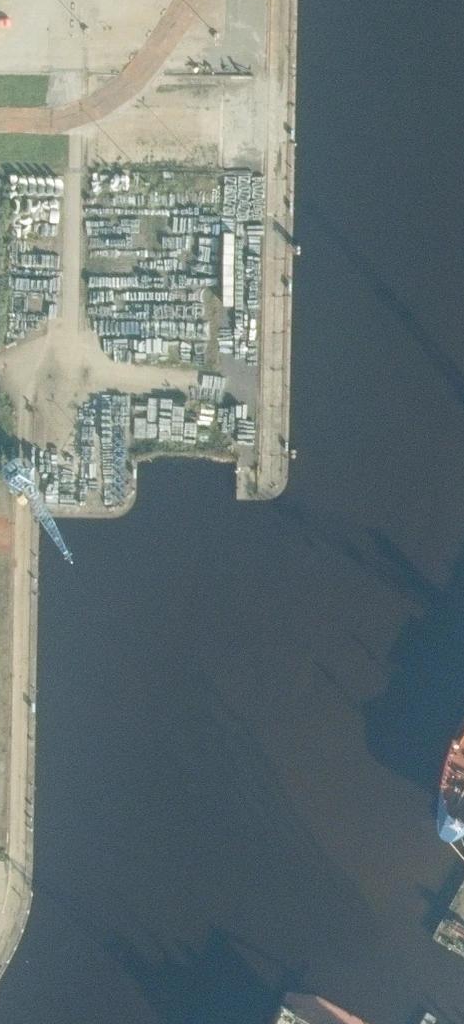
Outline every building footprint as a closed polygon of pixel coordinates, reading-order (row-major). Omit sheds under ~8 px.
[(99,40),(229,43),(229,0),(100,0),(99,40)] [(127,504),(129,454),(69,452),(68,501),(127,504)]
